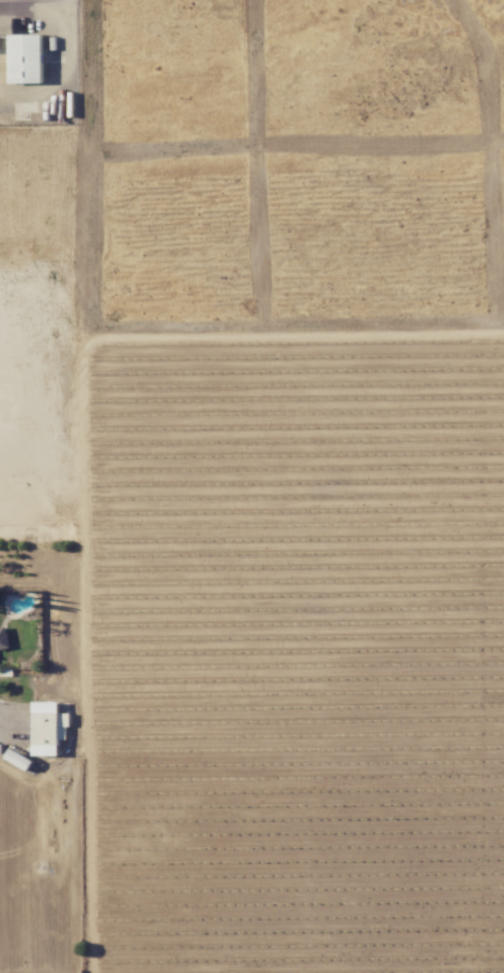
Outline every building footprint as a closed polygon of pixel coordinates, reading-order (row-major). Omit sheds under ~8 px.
[(0,17),(0,35),(14,35),(14,16),(0,17)] [(42,34),(10,34),(10,83),(43,82),(42,34)] [(11,647),(6,626),(0,628),(0,650),(11,647)] [(33,755),(59,755),(59,739),(69,739),(69,713),(59,713),(59,702),(34,701),(33,755)] [(6,758),(28,771),(34,761),(11,748),(6,758)]
